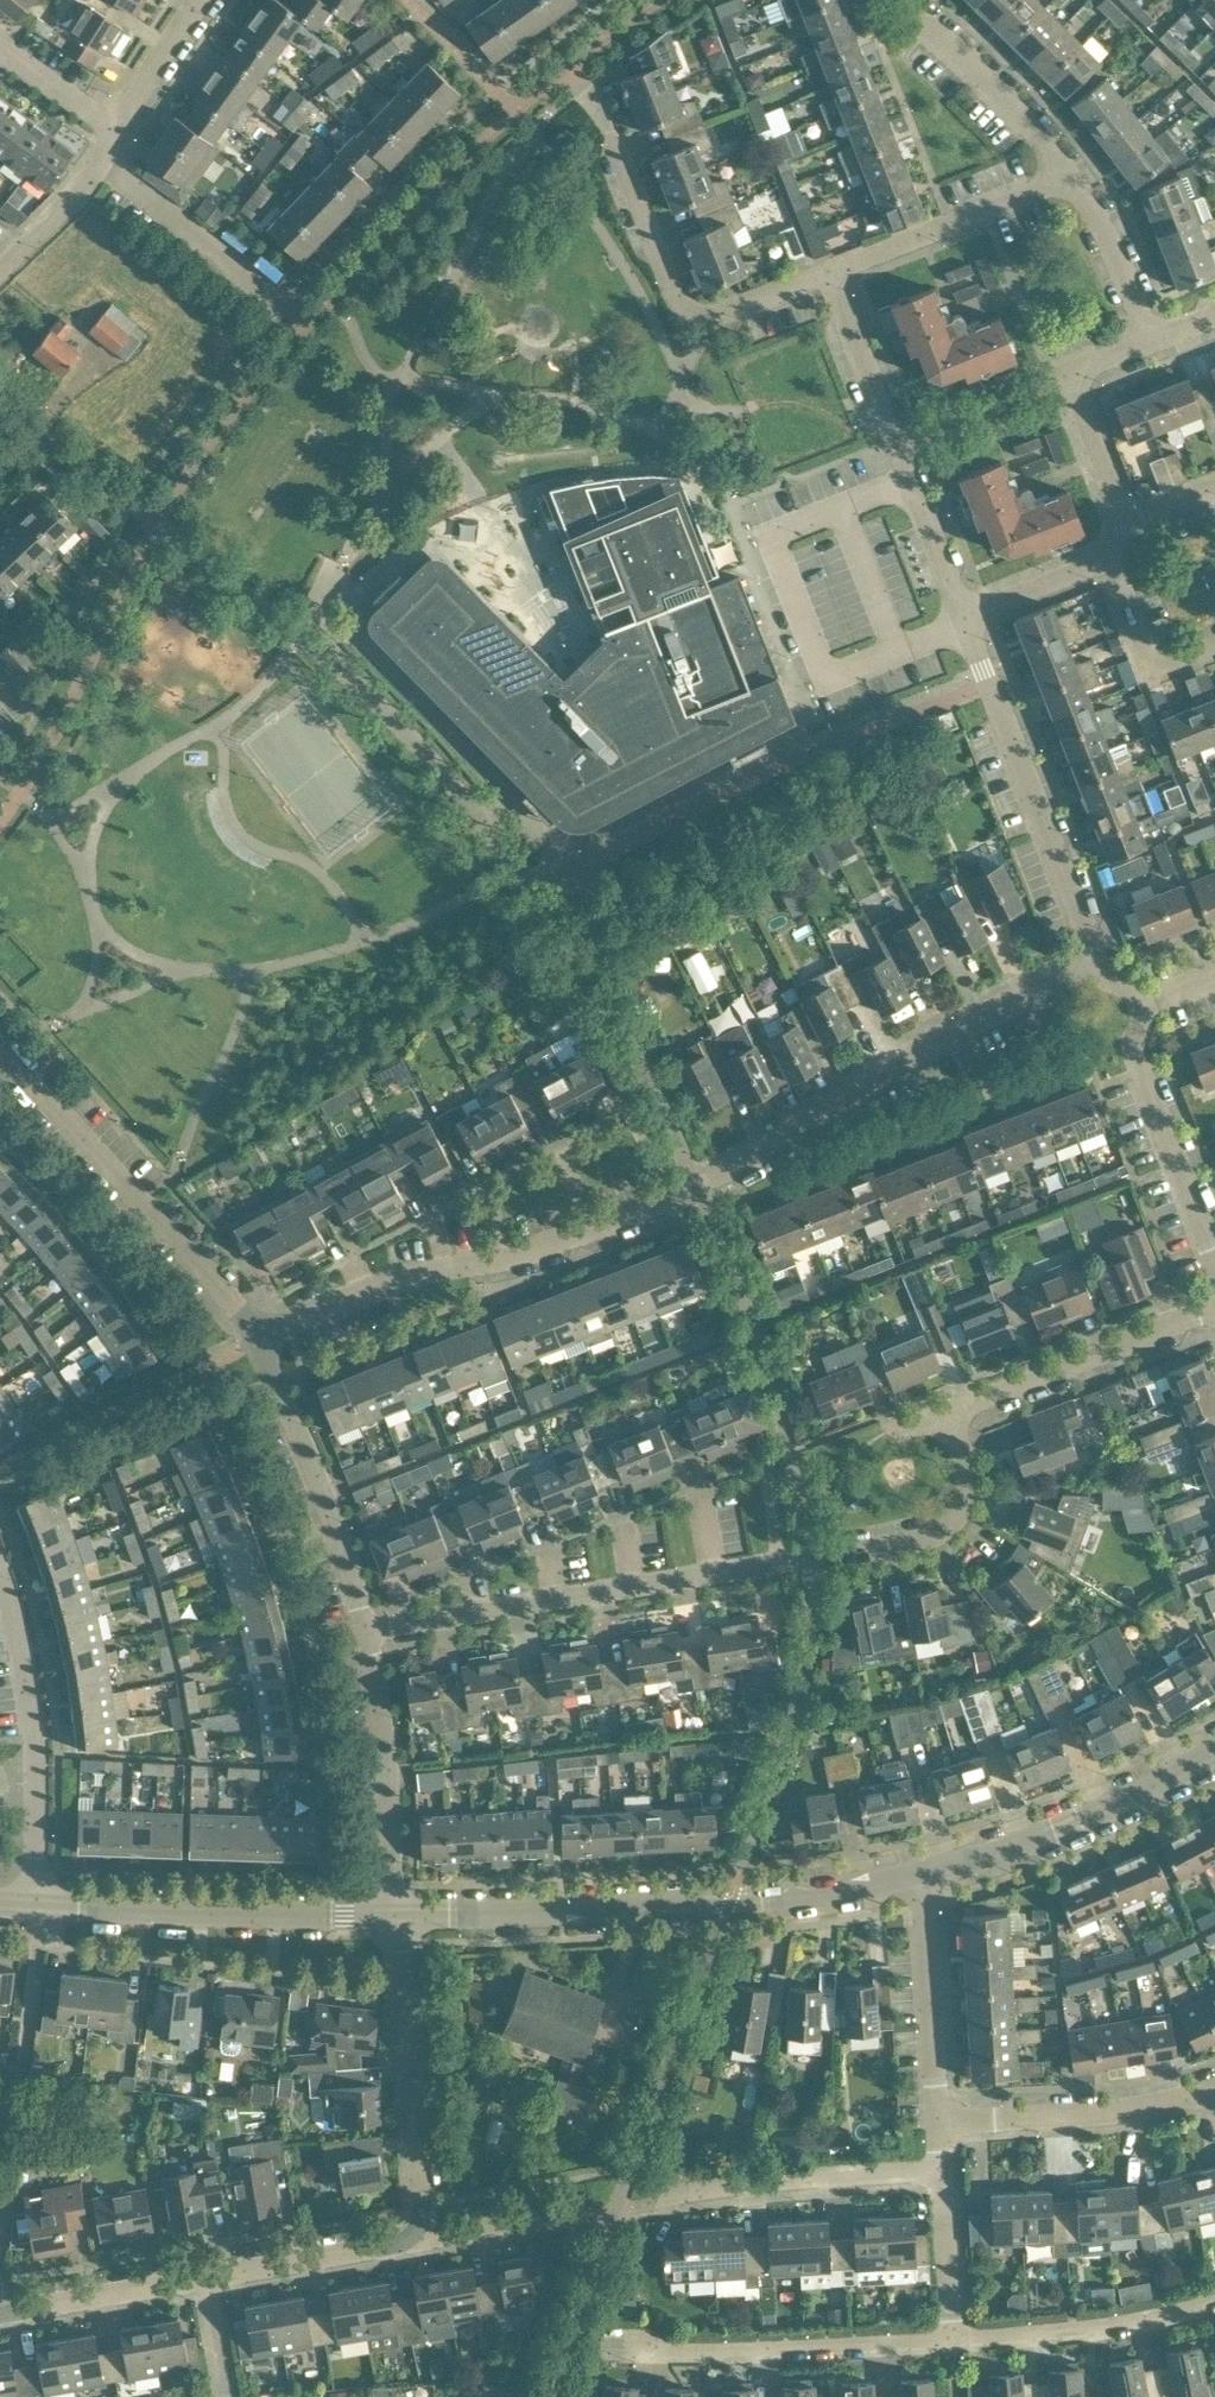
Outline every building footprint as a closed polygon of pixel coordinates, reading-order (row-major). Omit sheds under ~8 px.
[(17,19),(33,0),(0,0),(0,5),(17,19)] [(85,3),(106,16),(116,2),(134,15),(145,0),(80,0),(85,3)] [(304,18),(288,7),(278,0),(266,0),(255,16),(288,40),(304,18)] [(333,7),(323,0),(293,0),(288,7),(304,18),(318,28),(333,7)] [(333,7),(348,18),(361,0),(323,0),(333,7)] [(513,0),(499,0),(487,8),(513,46),(534,31),(513,0)] [(544,0),(513,0),(534,31),(556,16),(544,0)] [(576,0),(544,0),(556,16),(577,1),(576,0)] [(720,19),(747,9),(743,0),(730,0),(715,6),(720,19)] [(798,1),(782,8),(787,20),(838,0),(798,0),(798,1)] [(840,0),(838,0),(787,20),(792,33),(808,27),(813,38),(850,23),(840,0)] [(1016,0),(980,0),(974,6),(992,24),(1016,0)] [(1044,8),(1037,0),(1016,0),(992,24),(1011,42),(1044,8)] [(1108,16),(1117,7),(1110,0),(1103,0),(1097,6),(1108,16)] [(1136,15),(1143,8),(1135,0),(1134,0),(1128,6),(1136,15)] [(1214,25),(1214,0),(1203,0),(1196,8),(1214,26),(1214,25)] [(125,28),(106,16),(85,3),(69,29),(58,22),(55,28),(37,17),(31,27),(48,39),(92,67),(102,51),(108,55),(125,28)] [(1128,18),(1117,7),(1108,16),(1119,27),(1128,18)] [(513,46),(487,8),(466,23),(492,61),(513,46)] [(1029,60),(1063,26),(1044,8),(1011,42),(1029,60)] [(1153,20),(1143,8),(1136,15),(1147,26),(1153,20)] [(288,40),(255,16),(239,36),(273,61),(288,40)] [(379,22),(366,32),(374,43),(387,33),(379,22)] [(859,47),(850,23),(813,38),(817,49),(800,56),(805,68),(859,47)] [(724,29),(729,42),(741,38),(736,24),(724,29)] [(1047,78),(1081,44),(1063,26),(1029,60),(1047,78)] [(668,75),(681,66),(667,30),(629,56),(636,73),(621,79),(624,87),(622,88),(624,93),(626,92),(631,105),(674,88),(668,75)] [(1160,38),(1182,59),(1190,51),(1179,41),(1168,31),(1160,38)] [(374,43),(366,32),(353,42),(361,52),(374,43)] [(273,61),(239,36),(224,57),(258,82),(273,61)] [(400,49),(392,38),(386,43),(394,54),(400,49)] [(746,51),(741,38),(729,42),(734,56),(746,51)] [(394,54),(386,43),(379,48),(387,59),(394,54)] [(1100,63),(1081,44),(1047,78),(1065,97),(1100,63)] [(1149,54),(1162,67),(1170,59),(1157,46),(1149,54)] [(868,71),(859,47),(805,68),(810,81),(827,74),(831,86),(868,71)] [(387,59),(379,48),(373,53),(381,64),(387,59)] [(1200,61),(1190,51),(1182,59),(1193,69),(1200,61)] [(381,64),(373,53),(366,58),(375,69),(381,64)] [(336,54),(323,64),(331,75),(344,65),(336,54)] [(258,82),(224,57),(209,78),(243,102),(258,82)] [(1183,73),(1170,59),(1162,67),(1176,80),(1183,73)] [(427,62),(410,80),(443,112),(460,93),(427,62)] [(331,75),(323,64),(310,74),(318,85),(331,75)] [(352,69),(345,74),(353,84),(359,79),(352,69)] [(761,70),(747,75),(753,89),(755,88),(766,83),(761,70)] [(878,95),(868,71),(831,86),(836,97),(819,103),(824,116),(878,95)] [(353,84),(345,74),(339,79),(346,89),(353,84)] [(243,102),(209,78),(194,99),(198,102),(227,124),(243,102)] [(1088,125),(1122,99),(1106,78),(1072,104),(1088,125)] [(346,89),(339,79),(332,84),(340,94),(346,89)] [(443,112),(410,80),(392,99),(425,131),(443,112)] [(1186,90),(1200,103),(1208,95),(1194,82),(1186,90)] [(340,94),(332,84),(325,89),(333,99),(340,94)] [(283,100),(293,108),(303,95),(293,87),(283,100)] [(679,102),(674,88),(631,105),(642,131),(669,120),(674,134),(704,123),(695,100),(679,102)] [(759,97),(755,88),(753,89),(742,93),(745,102),(751,117),(765,112),(759,97)] [(314,104),(303,95),(293,108),(304,116),(314,104)] [(887,119),(878,95),(824,116),(829,128),(846,122),(850,133),(887,119)] [(1208,95),(1200,103),(1214,116),(1214,115),(1214,102),(1208,95)] [(12,106),(0,97),(0,123),(12,106)] [(407,149),(425,131),(392,99),(374,117),(407,149)] [(1104,145),(1138,119),(1122,99),(1088,125),(1104,145)] [(227,124),(198,102),(184,122),(213,143),(214,142),(227,124)] [(33,121),(12,106),(0,123),(0,155),(5,159),(33,121)] [(293,129),(304,116),(293,108),(283,121),(293,129)] [(771,128),(765,112),(751,117),(758,133),(771,128)] [(184,122),(176,116),(145,159),(150,163),(142,174),(181,202),(221,147),(214,142),(213,143),(184,122)] [(407,149),(374,117),(357,135),(356,135),(380,159),(389,168),(407,149)] [(896,143),(887,119),(850,133),(854,144),(838,151),(843,164),(896,143)] [(1120,166),(1166,130),(1165,129),(1153,139),(1138,119),(1104,145),(1120,166)] [(26,174),(53,137),(33,121),(5,159),(26,174)] [(663,185),(705,168),(700,155),(713,145),(704,123),(674,134),(680,148),(653,159),(656,167),(654,168),(656,172),(658,172),(663,185)] [(1187,157),(1166,130),(1120,166),(1136,185),(1168,160),(1174,167),(1187,157)] [(300,132),(295,139),(306,148),(311,141),(300,132)] [(356,135),(357,135),(355,133),(336,153),(338,155),(338,154),(362,178),(363,177),(380,159),(356,135)] [(272,134),(262,147),(273,155),(283,142),(272,134)] [(785,134),(769,140),(777,161),(793,155),(785,134)] [(75,152),(53,137),(26,174),(47,190),(75,152)] [(306,148),(295,139),(290,145),(301,154),(306,148)] [(906,167),(896,143),(843,164),(847,176),(864,170),(869,181),(906,167)] [(301,154),(290,145),(285,152),(295,161),(301,154)] [(263,168),(273,155),(262,147),(252,160),(263,168)] [(290,167),(295,161),(285,152),(279,158),(290,167)] [(372,186),(363,177),(362,178),(338,154),(338,155),(321,173),(354,204),(372,186)] [(1150,216),(1203,195),(1191,166),(1178,171),(1180,176),(1140,191),(1150,216)] [(915,191),(906,167),(869,181),(873,192),(856,199),(861,211),(915,191)] [(710,181),(705,168),(663,185),(673,211),(700,200),(705,214),(735,202),(726,179),(710,181)] [(781,173),(786,186),(797,182),(792,169),(781,173)] [(354,204),(321,173),(303,192),(336,223),(354,204)] [(802,195),(797,182),(786,186),(796,210),(810,205),(805,194),(802,195)] [(262,183),(257,190),(267,198),(272,192),(262,183)] [(267,198),(257,190),(251,196),(262,205),(267,198)] [(924,215),(915,191),(861,211),(866,224),(883,217),(888,230),(924,215)] [(318,242),(336,223),(303,192),(285,210),(318,242)] [(1159,240),(1199,224),(1198,223),(1212,218),(1203,195),(1150,216),(1159,240)] [(262,205),(251,196),(246,202),(257,211),(262,205)] [(211,212),(216,206),(206,198),(196,211),(205,219),(211,212)] [(0,209),(0,213),(18,226),(28,216),(7,200),(0,209)] [(251,218),(257,211),(246,202),(241,209),(251,218)] [(694,264),(736,248),(731,235),(744,225),(735,202),(705,214),(711,228),(684,239),(687,246),(685,247),(687,252),(689,251),(694,264)] [(819,229),(810,205),(796,210),(805,234),(819,229)] [(227,214),(216,206),(211,212),(222,221),(227,214)] [(318,242),(285,210),(267,229),(300,260),(318,242)] [(222,221),(211,212),(205,219),(216,228),(222,221)] [(836,222),(819,229),(805,234),(814,258),(828,253),(823,239),(841,233),(836,222)] [(1208,248),(1199,224),(1159,240),(1169,264),(1208,248)] [(779,231),(790,259),(805,254),(793,225),(779,231)] [(757,259),(741,260),(736,248),(694,264),(704,290),(761,268),(757,259)] [(1208,248),(1169,264),(1178,288),(1214,273),(1214,266),(1208,248)] [(976,260),(988,290),(998,286),(986,256),(976,260)] [(945,273),(949,282),(973,272),(970,263),(945,273)] [(981,293),(978,283),(953,293),(957,302),(981,293)] [(999,317),(981,324),(951,336),(933,288),(891,304),(910,354),(917,351),(927,375),(928,374),(927,372),(937,368),(941,378),(940,379),(940,380),(963,371),(966,378),(1016,359),(999,317)] [(89,331),(126,361),(147,335),(111,305),(89,331)] [(33,352),(63,375),(80,353),(62,339),(72,326),(61,317),(33,352)] [(1204,386),(1193,390),(1188,378),(1177,382),(1175,378),(1162,383),(1177,423),(1202,413),(1214,444),(1214,414),(1204,386)] [(1204,386),(1214,414),(1214,381),(1204,386)] [(1177,423),(1162,383),(1147,389),(1149,393),(1139,397),(1153,433),(1166,428),(1172,444),(1184,440),(1177,423)] [(1153,433),(1139,397),(1129,401),(1127,397),(1113,402),(1129,442),(1153,433)] [(1045,433),(1057,463),(1066,460),(1054,430),(1045,433)] [(1038,436),(1013,446),(1017,455),(1042,446),(1038,436)] [(1176,452),(1163,457),(1174,485),(1187,479),(1176,452)] [(1050,466),(1046,456),(1021,466),(1025,476),(1050,466)] [(1174,485),(1163,457),(1150,462),(1160,490),(1174,485)] [(1068,490),(1049,497),(1020,509),(1001,461),(959,477),(978,527),(986,524),(995,548),(1004,544),(1008,554),(1031,545),(1034,552),(1084,532),(1068,490)] [(549,489),(598,613),(628,601),(635,619),(710,589),(709,588),(705,579),(718,574),(679,475),(652,474),(614,476),(626,506),(598,517),(587,488),(585,481),(549,489)] [(1150,493),(1145,482),(1134,486),(1138,498),(1150,493)] [(47,495),(26,515),(56,547),(78,527),(47,495)] [(93,513),(81,525),(97,542),(109,530),(93,513)] [(34,568),(56,547),(26,515),(4,536),(34,568)] [(34,568),(4,536),(0,539),(0,575),(13,588),(34,568)] [(780,687),(777,679),(779,678),(777,673),(776,674),(763,639),(764,639),(739,576),(709,588),(710,589),(635,619),(628,601),(598,613),(609,641),(563,686),(444,565),(440,563),(436,562),(432,563),(428,565),(405,587),(406,587),(400,593),(399,592),(383,609),(377,614),(378,614),(375,618),(374,622),(375,626),(378,630),(377,630),(397,650),(403,656),(455,709),(461,715),(513,768),(519,774),(560,816),(565,820),(572,822),(578,823),(584,822),(590,819),(591,820),(760,731),(749,703),(780,687)] [(13,588),(0,575),(0,600),(13,588)] [(1105,598),(1090,604),(1095,616),(1099,615),(1110,610),(1105,598)] [(1024,644),(1078,623),(1073,610),(1056,617),(1052,605),(1015,620),(1024,644)] [(1117,628),(1110,610),(1099,615),(1105,632),(1117,628)] [(1034,668),(1070,653),(1066,643),(1083,636),(1078,623),(1024,644),(1034,668)] [(25,687),(46,667),(17,636),(0,652),(0,661),(25,687)] [(1118,636),(1108,639),(1114,655),(1124,651),(1118,636)] [(1043,692),(1097,671),(1091,658),(1075,665),(1070,653),(1034,668),(1043,692)] [(1131,668),(1121,672),(1126,686),(1136,682),(1131,668)] [(1052,716),(1089,701),(1085,690),(1102,684),(1097,671),(1043,692),(1052,716)] [(1138,709),(1148,705),(1143,692),(1133,696),(1138,709)] [(1206,701),(1214,723),(1214,698),(1206,701)] [(1062,740),(1115,718),(1110,706),(1094,712),(1089,701),(1052,716),(1062,740)] [(1206,701),(1184,710),(1199,748),(1214,742),(1214,745),(1214,723),(1206,701)] [(951,710),(938,716),(945,731),(957,726),(951,710)] [(1199,748),(1184,710),(1161,719),(1179,765),(1186,762),(1183,754),(1199,748)] [(1141,715),(1148,733),(1157,729),(1150,712),(1141,715)] [(1071,763),(1108,749),(1103,738),(1120,731),(1115,718),(1062,740),(1071,763)] [(1165,748),(1157,729),(1148,733),(1155,752),(1165,748)] [(1080,787),(1134,766),(1125,744),(1108,750),(1108,749),(1071,763),(1080,787)] [(1168,755),(1160,757),(1165,773),(1173,771),(1168,755)] [(929,757),(914,764),(925,784),(940,777),(929,757)] [(1090,811),(1143,791),(1145,790),(1140,779),(1139,779),(1134,766),(1080,787),(1090,811)] [(1178,783),(1166,788),(1173,806),(1185,801),(1178,783)] [(1099,835),(1153,814),(1143,791),(1090,811),(1099,835)] [(1195,805),(1198,814),(1211,809),(1208,800),(1195,805)] [(1158,827),(1153,814),(1099,835),(1109,860),(1131,851),(1146,845),(1141,833),(1158,827)] [(1198,828),(1202,839),(1214,834),(1214,827),(1213,822),(1198,828)] [(1202,839),(1198,828),(1183,834),(1188,844),(1202,839)] [(824,834),(809,841),(817,857),(832,850),(824,834)] [(1154,845),(1160,860),(1170,856),(1164,841),(1154,845)] [(1176,871),(1170,856),(1160,860),(1165,875),(1176,871)] [(956,883),(962,896),(963,896),(967,904),(968,904),(983,897),(995,920),(1022,906),(1000,863),(984,872),(977,858),(950,872),(956,883)] [(1127,860),(1112,866),(1118,881),(1133,875),(1127,860)] [(1191,881),(1206,922),(1212,919),(1211,916),(1214,915),(1214,872),(1191,881)] [(790,875),(775,883),(783,899),(798,892),(790,875)] [(985,938),(968,904),(967,904),(967,905),(962,896),(956,883),(913,904),(920,918),(921,917),(930,936),(931,936),(946,929),(958,952),(985,938)] [(1197,925),(1181,883),(1132,903),(1146,940),(1161,934),(1162,939),(1197,925)] [(943,960),(931,936),(930,936),(921,917),(920,918),(905,925),(898,912),(871,926),(886,956),(887,956),(888,958),(889,958),(901,982),(907,978),(907,969),(912,967),(915,974),(943,960)] [(904,988),(901,982),(889,958),(888,958),(887,956),(886,956),(871,964),(864,951),(838,964),(854,996),(870,989),(882,1012),(909,998),(904,988)] [(839,1004),(854,996),(838,964),(812,977),(819,991),(802,999),(804,1003),(805,1003),(821,1035),(820,1035),(824,1042),(851,1028),(839,1004)] [(806,1043),(820,1035),(821,1035),(805,1003),(804,1003),(763,1024),(762,1024),(779,1056),(778,1057),(787,1074),(790,1080),(818,1066),(806,1043)] [(787,1074),(778,1057),(779,1056),(762,1024),(763,1024),(758,1015),(716,1036),(715,1037),(727,1059),(730,1065),(729,1066),(748,1102),(775,1088),(772,1081),(787,1074)] [(447,1018),(437,1023),(443,1034),(453,1028),(447,1018)] [(590,1023),(551,1044),(583,1105),(610,1091),(597,1067),(610,1061),(590,1023)] [(715,1073),(729,1066),(730,1065),(727,1059),(715,1037),(716,1036),(714,1032),(687,1046),(694,1059),(677,1068),(699,1111),(727,1097),(715,1073)] [(1202,1041),(1204,1045),(1190,1051),(1204,1088),(1214,1084),(1214,1036),(1202,1041)] [(556,1120),(583,1105),(551,1044),(526,1058),(530,1066),(515,1073),(531,1103),(544,1096),(556,1120)] [(400,1065),(395,1067),(386,1072),(398,1093),(411,1086),(400,1065)] [(519,1110),(531,1103),(515,1073),(493,1085),(500,1098),(483,1108),(505,1148),(532,1133),(519,1110)] [(1085,1086),(1061,1096),(1077,1138),(1102,1128),(1101,1126),(1109,1123),(1098,1096),(1091,1099),(1085,1086)] [(1077,1138),(1061,1096),(1037,1105),(1053,1147),(1077,1138)] [(505,1148),(483,1108),(466,1117),(459,1104),(437,1116),(453,1145),(465,1139),(478,1162),(485,1158),(488,1163),(504,1154),(502,1149),(505,1148)] [(1053,1147),(1037,1105),(1013,1114),(1029,1156),(1053,1147)] [(1029,1156),(1013,1114),(989,1124),(1005,1166),(1029,1156)] [(451,1177),(457,1174),(428,1120),(388,1142),(404,1172),(410,1182),(411,1181),(410,1179),(421,1173),(429,1188),(435,1185),(437,1189),(453,1181),(451,1177)] [(1005,1166),(989,1124),(964,1133),(967,1140),(968,1140),(982,1175),(984,1174),(988,1185),(1009,1177),(1005,1166)] [(982,1175),(968,1140),(967,1140),(944,1149),(960,1191),(985,1181),(982,1175)] [(392,1178),(404,1172),(388,1142),(349,1163),(378,1216),(404,1202),(392,1178)] [(960,1191),(944,1149),(920,1158),(936,1200),(960,1191)] [(17,1166),(0,1150),(0,1183),(17,1166)] [(936,1200),(920,1158),(896,1167),(912,1210),(936,1200)] [(378,1216),(349,1163),(310,1184),(326,1214),(338,1207),(351,1231),(378,1216)] [(35,1185),(17,1166),(0,1183),(0,1209),(5,1214),(35,1185)] [(912,1210),(896,1167),(873,1176),(872,1177),(886,1212),(885,1213),(888,1219),(912,1210)] [(1106,1172),(1093,1177),(1096,1186),(1121,1176),(1118,1167),(1106,1172)] [(886,1212),(872,1177),(873,1176),(870,1170),(846,1179),(862,1222),(885,1213),(886,1212)] [(1072,1195),(1096,1186),(1093,1177),(1069,1186),(1072,1195)] [(862,1222),(846,1179),(822,1189),(838,1231),(862,1222)] [(330,1225),(331,1225),(326,1214),(310,1184),(271,1206),(299,1259),(326,1244),(318,1229),(329,1223),(330,1225)] [(22,1232),(53,1204),(35,1185),(5,1214),(22,1232)] [(1072,1195),(1069,1186),(1055,1191),(1059,1200),(1072,1195)] [(843,1243),(838,1231),(822,1189),(798,1198),(814,1240),(819,1252),(843,1243)] [(814,1240),(798,1198),(774,1207),(790,1249),(814,1240)] [(1034,1200),(1021,1205),(1024,1214),(1038,1208),(1034,1200)] [(39,1251),(70,1224),(53,1204),(22,1232),(39,1251)] [(1000,1223),(1024,1214),(1021,1205),(997,1214),(1000,1223)] [(299,1259),(271,1206),(231,1227),(247,1257),(260,1250),(272,1273),(299,1259)] [(790,1249),(774,1207),(749,1217),(771,1272),(796,1263),(790,1249)] [(1065,1211),(1035,1223),(1042,1240),(1072,1229),(1065,1211)] [(977,1232),(1000,1223),(997,1214),(973,1224),(977,1232)] [(55,1270),(88,1244),(70,1224),(39,1251),(55,1270)] [(977,1232),(973,1224),(960,1229),(963,1238),(977,1232)] [(1140,1227),(1105,1241),(1114,1262),(1098,1269),(1112,1304),(1147,1290),(1137,1266),(1153,1259),(1140,1227)] [(949,1233),(925,1242),(929,1251),(952,1242),(949,1233)] [(705,1287),(688,1242),(663,1252),(680,1297),(705,1287)] [(929,1251),(925,1242),(912,1247),(915,1256),(929,1251)] [(71,1290),(104,1264),(88,1244),(55,1270),(71,1290)] [(680,1297),(663,1252),(639,1262),(656,1306),(660,1315),(684,1305),(680,1297)] [(891,1256),(878,1261),(881,1270),(894,1265),(891,1256)] [(881,1270),(878,1261),(864,1266),(868,1275),(881,1270)] [(1091,1305),(1075,1261),(1047,1272),(1050,1277),(1024,1287),(1024,1289),(1033,1311),(1038,1325),(1091,1305)] [(656,1306),(639,1262),(615,1271),(632,1315),(656,1306)] [(86,1310),(120,1285),(104,1264),(71,1290),(86,1310)] [(921,1267),(907,1273),(911,1284),(926,1277),(921,1267)] [(632,1315),(615,1271),(591,1280),(608,1325),(632,1315)] [(843,1274),(830,1280),(833,1288),(847,1283),(843,1274)] [(1015,1292),(1008,1276),(989,1283),(997,1303),(959,1318),(973,1353),(1008,1340),(1009,1342),(1016,1339),(1010,1326),(1026,1320),(1024,1315),(1015,1292)] [(591,1280),(567,1290),(584,1334),(590,1348),(614,1338),(608,1325),(591,1280)] [(833,1288),(830,1280),(816,1285),(820,1294),(833,1288)] [(5,1291),(15,1303),(23,1297),(13,1285),(5,1291)] [(101,1331),(135,1306),(120,1285),(86,1310),(101,1331)] [(776,1301),(780,1310),(796,1303),(809,1298),(806,1289),(793,1294),(776,1301)] [(1024,1289),(1015,1292),(1024,1315),(1033,1311),(1024,1289)] [(584,1334),(567,1290),(543,1299),(561,1343),(567,1357),(590,1348),(584,1334)] [(33,1309),(23,1297),(15,1303),(25,1315),(33,1309)] [(561,1343),(543,1299),(519,1308),(537,1353),(561,1343)] [(954,1345),(936,1301),(921,1307),(929,1327),(878,1348),(895,1389),(911,1383),(913,1378),(940,1367),(934,1353),(954,1345)] [(115,1351),(150,1328),(135,1306),(101,1331),(115,1351)] [(537,1353),(519,1308),(495,1318),(512,1362),(537,1353)] [(459,1325),(478,1375),(483,1387),(508,1378),(486,1321),(474,1326),(472,1320),(459,1325)] [(30,1335),(21,1323),(12,1328),(21,1341),(30,1335)] [(51,1336),(43,1323),(34,1329),(43,1342),(51,1336)] [(478,1375),(459,1325),(458,1326),(461,1331),(450,1335),(448,1330),(435,1335),(455,1384),(478,1375)] [(165,1350),(150,1328),(115,1351),(117,1353),(129,1373),(165,1350)] [(713,1330),(695,1337),(699,1346),(717,1339),(713,1330)] [(38,1348),(30,1335),(21,1342),(30,1354),(38,1348)] [(455,1384),(435,1335),(422,1340),(425,1345),(413,1350),(431,1394),(455,1384)] [(60,1349),(51,1336),(43,1342),(51,1355),(60,1349)] [(699,1346),(695,1337),(672,1346),(675,1356),(699,1346)] [(818,1401),(824,1417),(871,1399),(867,1389),(882,1383),(869,1347),(865,1338),(838,1349),(846,1368),(810,1381),(813,1388),(800,1393),(806,1406),(818,1401)] [(675,1356),(672,1346),(648,1355),(652,1365),(675,1356)] [(431,1394),(413,1350),(402,1354),(400,1348),(387,1353),(407,1403),(431,1394)] [(711,1363),(707,1352),(691,1358),(695,1369),(711,1363)] [(407,1403),(387,1353),(374,1358),(377,1364),(366,1368),(383,1413),(407,1403)] [(652,1365),(648,1355),(624,1365),(627,1374),(652,1365)] [(1165,1401),(1214,1381),(1214,1379),(1210,1367),(1206,1369),(1202,1358),(1166,1372),(1167,1374),(1163,1376),(1158,1363),(1131,1374),(1136,1387),(1157,1379),(1165,1401)] [(61,1369),(69,1382),(78,1376),(69,1363),(61,1369)] [(627,1374),(624,1365),(600,1374),(604,1384),(627,1374)] [(383,1413),(366,1368),(355,1373),(352,1367),(340,1372),(359,1422),(383,1413)] [(52,1369),(43,1375),(52,1387),(60,1382),(52,1369)] [(359,1422),(340,1372),(327,1377),(329,1383),(317,1388),(335,1432),(359,1422)] [(604,1384),(600,1374),(576,1383),(580,1393),(604,1384)] [(87,1389),(78,1376),(69,1382),(78,1395),(87,1389)] [(746,1389),(741,1376),(717,1385),(722,1399),(708,1404),(727,1452),(746,1445),(741,1433),(748,1430),(747,1429),(765,1422),(752,1387),(746,1389)] [(1165,1401),(1169,1412),(1180,1408),(1185,1420),(1214,1409),(1214,1381),(1165,1401)] [(69,1394),(60,1382),(52,1387),(60,1400),(69,1394)] [(580,1393),(576,1383),(552,1393),(556,1402),(580,1393)] [(15,1409),(1,1386),(0,1387),(0,1417),(15,1409)] [(1083,1395),(1087,1405),(1104,1399),(1100,1388),(1083,1395)] [(556,1402),(552,1393),(528,1402),(532,1412),(538,1410),(556,1402)] [(1024,1473),(1043,1466),(1044,1471),(1045,1474),(1046,1476),(1047,1476),(1049,1477),(1051,1477),(1055,1477),(1057,1477),(1061,1475),(1062,1474),(1063,1473),(1064,1472),(1064,1470),(1064,1468),(1064,1465),(1062,1459),(1075,1454),(1066,1428),(1081,1422),(1072,1398),(1043,1409),(1049,1423),(1032,1430),(1035,1438),(1014,1446),(1024,1473)] [(727,1452),(708,1404),(692,1411),(689,1404),(668,1413),(673,1424),(685,1454),(697,1449),(697,1450),(704,1448),(709,1459),(727,1452)] [(519,1406),(494,1415),(498,1425),(523,1416),(519,1406)] [(15,1409),(0,1417),(0,1447),(28,1432),(18,1413),(15,1409)] [(484,1419),(470,1425),(474,1435),(488,1429),(484,1419)] [(1180,1421),(1153,1431),(1159,1444),(1185,1434),(1180,1421)] [(672,1459),(685,1454),(673,1424),(660,1428),(658,1424),(633,1434),(652,1482),(671,1475),(666,1463),(673,1460),(672,1459)] [(474,1435),(470,1425),(456,1430),(460,1440),(474,1435)] [(171,1445),(182,1469),(220,1451),(208,1426),(171,1445)] [(652,1482),(633,1434),(608,1444),(604,1435),(592,1440),(610,1484),(622,1479),(623,1480),(629,1477),(634,1489),(652,1482)] [(1191,1447),(1185,1434),(1159,1444),(1164,1458),(1191,1447)] [(1192,1473),(1214,1464),(1214,1435),(1194,1444),(1199,1457),(1188,1461),(1192,1473)] [(437,1438),(423,1443),(426,1453),(441,1448),(437,1438)] [(597,1489),(610,1484),(592,1440),(579,1445),(583,1454),(558,1464),(577,1512),(596,1504),(591,1493),(598,1490),(597,1489)] [(426,1453),(423,1443),(409,1449),(412,1459),(426,1453)] [(509,1450),(498,1455),(504,1470),(515,1465),(509,1450)] [(231,1474),(220,1451),(182,1469),(194,1492),(231,1474)] [(448,1452),(427,1461),(431,1472),(453,1464),(448,1452)] [(399,1453),(375,1462),(378,1471),(402,1461),(399,1453)] [(378,1471),(375,1462),(372,1456),(343,1468),(349,1483),(378,1471)] [(577,1512),(558,1464),(533,1474),(528,1460),(515,1465),(535,1514),(547,1509),(547,1510),(554,1507),(559,1519),(577,1512)] [(127,1462),(117,1466),(122,1480),(132,1476),(127,1462)] [(1192,1473),(1197,1484),(1208,1480),(1213,1493),(1214,1492),(1214,1464),(1192,1473)] [(522,1519),(535,1514),(515,1465),(504,1470),(503,1470),(508,1484),(483,1494),(502,1541),(521,1534),(516,1522),(523,1519),(522,1519)] [(241,1498),(231,1474),(194,1492),(203,1515),(241,1498)] [(377,1492),(393,1485),(389,1476),(373,1482),(377,1492)] [(104,1482),(109,1496),(119,1492),(114,1478),(104,1482)] [(1137,1480),(1104,1481),(1105,1506),(1148,1506),(1137,1480)] [(27,1528),(66,1513),(63,1506),(55,1488),(17,1504),(27,1528)] [(124,1507),(119,1492),(109,1496),(115,1511),(124,1507)] [(1169,1523),(1213,1506),(1208,1492),(1164,1509),(1169,1523)] [(1022,1532),(1062,1547),(1075,1511),(1088,1512),(1089,1494),(1062,1493),(1056,1509),(1034,1500),(1022,1532)] [(502,1541),(483,1494),(458,1504),(460,1508),(447,1513),(460,1544),(472,1539),(479,1537),(484,1549),(502,1541)] [(130,1502),(136,1517),(145,1513),(140,1498),(130,1502)] [(251,1523),(241,1498),(203,1515),(212,1538),(251,1523)] [(447,1548),(460,1544),(447,1513),(443,1501),(430,1506),(433,1513),(408,1523),(427,1571),(446,1564),(441,1552),(448,1549),(447,1548)] [(1213,1506),(1169,1523),(1173,1536),(1185,1532),(1214,1520),(1214,1511),(1213,1506)] [(35,1552),(74,1538),(66,1513),(27,1528),(35,1552)] [(151,1527),(145,1513),(136,1517),(141,1531),(151,1527)] [(221,1562),(260,1548),(251,1523),(212,1538),(221,1562)] [(427,1571),(408,1523),(384,1533),(380,1524),(367,1530),(384,1573),(397,1569),(404,1567),(408,1579),(427,1571)] [(124,1535),(129,1549),(139,1545),(133,1531),(124,1535)] [(83,1563),(74,1538),(35,1552),(43,1575),(83,1563)] [(1053,1597),(1035,1575),(1045,1557),(1018,1542),(1011,1554),(1020,1565),(1006,1576),(997,1566),(975,1585),(1000,1615),(1010,1606),(1023,1622),(1053,1597)] [(147,1546),(152,1561),(162,1557),(157,1543),(147,1546)] [(144,1560),(139,1545),(129,1549),(134,1564),(144,1560)] [(269,1572),(260,1548),(221,1562),(229,1585),(269,1572)] [(167,1572),(162,1557),(152,1561),(158,1575),(167,1572)] [(50,1599),(90,1588),(83,1563),(43,1575),(50,1599)] [(276,1598),(269,1572),(229,1585),(236,1609),(276,1598)] [(143,1587),(147,1602),(157,1599),(153,1584),(143,1587)] [(1214,1588),(1205,1591),(1211,1610),(1214,1609),(1214,1587),(1214,1588)] [(56,1623),(97,1614),(90,1588),(50,1599),(56,1623)] [(162,1590),(166,1605),(176,1602),(172,1588),(162,1590)] [(942,1646),(973,1640),(965,1602),(949,1605),(948,1603),(939,1605),(936,1588),(904,1594),(908,1617),(909,1617),(913,1638),(914,1638),(940,1633),(942,1646)] [(913,1638),(909,1617),(908,1617),(884,1622),(880,1599),(876,1599),(875,1595),(851,1599),(852,1604),(847,1605),(849,1617),(837,1620),(834,1667),(859,1662),(857,1649),(883,1644),(885,1657),(916,1651),(914,1638),(913,1638)] [(283,1623),(276,1598),(236,1609),(243,1634),(283,1623)] [(161,1614),(157,1599),(147,1602),(150,1617),(161,1614)] [(180,1617),(176,1602),(166,1605),(170,1620),(180,1617)] [(103,1640),(97,1614),(56,1623),(62,1648),(103,1640)] [(757,1617),(730,1621),(737,1666),(751,1664),(757,1678),(781,1675),(776,1643),(775,1643),(774,1633),(773,1633),(774,1643),(761,1645),(757,1617)] [(737,1666),(730,1621),(704,1626),(708,1654),(695,1656),(700,1688),(723,1684),(724,1668),(737,1666)] [(289,1649),(283,1623),(243,1634),(248,1658),(289,1649)] [(695,1656),(694,1656),(681,1658),(676,1630),(667,1631),(666,1625),(652,1627),(653,1634),(650,1634),(657,1679),(670,1677),(676,1692),(700,1688),(695,1656)] [(1117,1625),(1103,1633),(1130,1681),(1143,1673),(1117,1625)] [(650,1634),(646,1635),(645,1628),(631,1630),(632,1637),(623,1639),(628,1667),(614,1669),(619,1701),(642,1697),(643,1681),(657,1679),(650,1634)] [(1214,1655),(1214,1628),(1203,1633),(1214,1655)] [(1167,1666),(1189,1703),(1212,1689),(1205,1676),(1214,1670),(1214,1666),(1194,1632),(1175,1643),(1183,1657),(1167,1666)] [(174,1636),(178,1651),(188,1648),(184,1633),(174,1636)] [(1130,1681),(1103,1633),(1089,1640),(1116,1688),(1130,1681)] [(569,1648),(576,1692),(590,1690),(596,1705),(619,1701),(614,1669),(600,1671),(596,1643),(587,1645),(586,1638),(571,1640),(572,1647),(569,1648)] [(157,1642),(161,1656),(171,1654),(167,1639),(157,1642)] [(108,1666),(103,1640),(62,1648),(67,1672),(108,1666)] [(569,1648),(567,1648),(566,1641),(550,1644),(551,1650),(543,1652),(547,1680),(533,1682),(539,1714),(562,1710),(563,1694),(576,1692),(569,1648)] [(192,1663),(188,1648),(178,1651),(181,1666),(192,1663)] [(295,1674),(289,1649),(248,1658),(254,1683),(295,1674)] [(988,1650),(976,1654),(980,1669),(992,1666),(988,1650)] [(520,1685),(515,1656),(507,1658),(506,1651),(490,1654),(491,1660),(489,1661),(496,1706),(509,1703),(515,1718),(539,1714),(533,1682),(520,1685)] [(175,1669),(171,1654),(161,1656),(165,1671),(175,1669)] [(496,1706),(489,1661),(486,1661),(485,1654),(470,1657),(471,1664),(462,1665),(467,1693),(453,1695),(458,1728),(458,1727),(481,1724),(482,1708),(496,1706)] [(1071,1699),(1053,1660),(1040,1667),(1058,1706),(1071,1699)] [(112,1692),(108,1666),(67,1672),(70,1697),(112,1692)] [(1189,1703),(1167,1666),(1144,1680),(1166,1717),(1189,1703)] [(1058,1706),(1040,1667),(1027,1675),(1044,1712),(1058,1706)] [(453,1695),(453,1696),(439,1698),(434,1670),(406,1674),(413,1719),(429,1717),(435,1731),(444,1730),(446,1741),(460,1738),(458,1727),(458,1728),(453,1695)] [(299,1700),(295,1674),(254,1683),(258,1707),(299,1700)] [(184,1681),(187,1696),(197,1694),(194,1679),(184,1681)] [(987,1688),(973,1692),(988,1735),(998,1732),(1002,1730),(987,1688)] [(125,1690),(112,1692),(70,1697),(74,1722),(115,1718),(129,1716),(125,1690)] [(845,1703),(843,1690),(828,1692),(830,1705),(845,1703)] [(1119,1742),(1099,1704),(1093,1691),(1082,1697),(1084,1700),(1071,1707),(1076,1716),(1075,1716),(1095,1754),(1119,1742)] [(988,1735),(973,1692),(959,1697),(974,1740),(988,1735)] [(1123,1692),(1099,1704),(1119,1742),(1143,1730),(1123,1692)] [(200,1709),(197,1694),(187,1696),(189,1711),(200,1709)] [(169,1697),(172,1712),(182,1710),(179,1695),(169,1697)] [(304,1726),(299,1700),(258,1707),(262,1732),(304,1726)] [(847,1706),(838,1707),(840,1721),(849,1720),(847,1706)] [(840,1721),(838,1707),(825,1708),(826,1722),(840,1721)] [(677,1708),(664,1709),(667,1728),(680,1726),(677,1708)] [(927,1740),(919,1709),(904,1711),(912,1743),(927,1740)] [(184,1726),(182,1710),(172,1712),(174,1727),(184,1726)] [(912,1743),(904,1711),(889,1714),(898,1747),(912,1743)] [(118,1745),(115,1718),(74,1722),(76,1748),(118,1745)] [(1045,1775),(1029,1736),(1023,1722),(1002,1730),(998,1732),(1020,1786),(1045,1775)] [(202,1725),(192,1727),(195,1742),(205,1740),(202,1725)] [(307,1753),(304,1726),(262,1732),(266,1758),(307,1753)] [(1054,1726),(1029,1736),(1045,1775),(1070,1765),(1054,1726)] [(208,1755),(205,1740),(195,1742),(197,1757),(208,1755)] [(699,1741),(684,1743),(685,1754),(700,1752),(699,1741)] [(736,1742),(734,1755),(752,1758),(754,1745),(736,1742)] [(685,1754),(684,1743),(669,1745),(670,1755),(685,1754)] [(648,1747),(633,1749),(634,1759),(649,1757),(648,1747)] [(634,1759),(633,1749),(618,1750),(619,1761),(634,1759)] [(853,1749),(838,1752),(844,1783),(859,1780),(853,1749)] [(844,1783),(838,1752),(823,1755),(829,1786),(844,1783)] [(597,1753),(582,1754),(583,1765),(598,1763),(597,1753)] [(583,1765),(582,1754),(557,1757),(558,1767),(583,1765)] [(957,1762),(969,1803),(971,1802),(972,1808),(991,1803),(989,1797),(995,1795),(983,1754),(957,1762)] [(106,1770),(107,1760),(92,1759),(81,1758),(81,1768),(91,1769),(106,1770)] [(538,1759),(521,1761),(522,1772),(539,1771),(538,1759)] [(122,1771),(122,1760),(107,1760),(106,1770),(122,1771)] [(158,1773),(159,1762),(143,1761),(142,1772),(158,1773)] [(522,1772),(521,1761),(503,1763),(505,1774),(522,1772)] [(159,1762),(158,1773),(158,1782),(172,1783),(173,1773),(174,1763),(159,1762)] [(969,1803),(957,1762),(931,1770),(944,1811),(969,1803)] [(207,1775),(207,1765),(192,1764),(191,1774),(207,1775)] [(487,1764),(470,1766),(471,1778),(488,1776),(487,1764)] [(891,1823),(918,1818),(908,1772),(907,1772),(905,1764),(880,1769),(883,1781),(891,1823)] [(596,1765),(584,1766),(584,1775),(596,1774),(596,1765)] [(243,1777),(244,1767),(229,1766),(228,1776),(243,1777)] [(471,1778),(470,1766),(452,1768),(454,1780),(471,1778)] [(259,1768),(244,1767),(243,1777),(259,1778),(259,1768)] [(295,1780),(295,1769),(280,1769),(279,1779),(295,1780)] [(310,1770),(295,1769),(295,1780),(310,1780),(310,1770)] [(417,1772),(419,1789),(445,1786),(443,1769),(417,1772)] [(891,1823),(883,1781),(857,1787),(865,1828),(891,1823)] [(700,1790),(688,1791),(691,1845),(717,1843),(716,1829),(732,1828),(741,1804),(701,1806),(700,1790)] [(691,1845),(688,1791),(675,1792),(676,1807),(663,1808),(665,1846),(691,1845)] [(814,1837),(841,1832),(833,1791),(806,1795),(810,1816),(791,1819),(795,1840),(814,1837)] [(665,1846),(663,1808),(651,1809),(650,1793),(637,1794),(640,1848),(665,1846)] [(544,1862),(553,1861),(549,1794),(537,1794),(538,1809),(524,1809),(526,1854),(543,1853),(544,1862)] [(640,1848),(637,1794),(624,1794),(625,1810),(612,1811),(614,1849),(640,1848)] [(103,1852),(105,1810),(93,1809),(93,1797),(79,1796),(77,1851),(103,1852)] [(614,1849),(612,1811),(599,1812),(598,1796),(585,1797),(588,1851),(614,1849)] [(588,1851),(585,1797),(572,1798),(573,1813),(560,1814),(562,1852),(588,1851)] [(526,1854),(524,1809),(498,1811),(501,1864),(509,1864),(509,1855),(526,1854)] [(129,1852),(131,1811),(105,1810),(103,1852),(129,1852)] [(155,1853),(157,1812),(131,1811),(129,1852),(155,1853)] [(501,1864),(498,1811),(472,1812),(475,1857),(492,1856),(492,1865),(501,1864)] [(183,1812),(157,1812),(155,1853),(181,1854),(183,1812)] [(475,1857),(472,1812),(447,1814),(450,1867),(458,1867),(458,1858),(475,1857)] [(215,1855),(216,1814),(190,1813),(189,1854),(215,1855)] [(241,1856),(242,1814),(216,1814),(215,1855),(241,1856)] [(267,1857),(268,1815),(242,1814),(241,1856),(267,1857)] [(450,1867),(447,1814),(420,1815),(423,1860),(441,1859),(441,1868),(450,1867)] [(292,1858),(294,1816),(268,1815),(267,1857),(292,1858)] [(1207,1819),(1214,1835),(1214,1815),(1207,1819)] [(320,1817),(294,1816),(292,1858),(318,1859),(320,1817)] [(1207,1819),(1184,1831),(1202,1867),(1214,1861),(1214,1835),(1207,1819)] [(1202,1867),(1184,1831),(1161,1843),(1179,1879),(1202,1867)] [(1152,1848),(1128,1858),(1144,1895),(1168,1885),(1152,1848)] [(1144,1895),(1128,1858),(1104,1868),(1120,1905),(1144,1895)] [(1120,1905),(1104,1868),(1081,1879),(1096,1916),(1120,1905)] [(1096,1916),(1081,1879),(1057,1889),(1072,1926),(1096,1916)] [(1043,1910),(1033,1911),(1034,1922),(1041,1921),(1043,1921),(1043,1910)] [(1200,1929),(1214,1922),(1214,1914),(1214,1911),(1196,1919),(1200,1929)] [(962,1915),(964,1948),(1009,1945),(1009,1946),(1035,1944),(1034,1930),(1008,1931),(1007,1912),(962,1915)] [(1179,1927),(1161,1935),(1165,1945),(1183,1937),(1179,1927)] [(1205,1934),(1210,1944),(1214,1941),(1214,1930),(1205,1934)] [(1165,1945),(1161,1935),(1143,1943),(1147,1953),(1165,1945)] [(1194,1940),(1177,1948),(1181,1958),(1199,1949),(1194,1940)] [(1010,1964),(1009,1946),(1009,1945),(964,1948),(966,1980),(1011,1978),(1037,1976),(1036,1962),(1010,1964)] [(1132,1947),(1113,1952),(1115,1962),(1134,1957),(1132,1947)] [(1181,1958),(1177,1948),(1159,1957),(1163,1966),(1181,1958)] [(1115,1962),(1113,1952),(1094,1958),(1096,1968),(1115,1962)] [(1153,1960),(1134,1965),(1137,1975),(1156,1970),(1153,1960)] [(843,1985),(847,2032),(878,2030),(878,2029),(893,2028),(892,2010),(888,1964),(872,1965),(873,1983),(843,1985)] [(1137,1975),(1134,1965),(1115,1970),(1118,1980),(1137,1975)] [(9,2014),(14,1969),(0,1967),(0,2013),(9,2014)] [(789,1986),(787,2034),(788,2034),(788,2050),(821,2051),(821,2035),(823,2036),(824,2017),(834,2017),(836,1971),(820,1970),(819,1988),(789,1986)] [(584,2122),(595,2091),(575,2083),(605,2000),(524,1971),(502,2032),(565,2055),(546,2108),(584,2122)] [(737,1984),(727,2043),(758,2048),(762,2022),(777,2025),(785,1973),(769,1971),(766,1988),(737,1984)] [(89,2021),(94,1976),(62,1972),(60,1990),(46,1988),(41,2030),(63,2033),(69,2028),(70,2019),(89,2021)] [(1103,1973),(1084,1979),(1087,1989),(1106,1983),(1103,1973)] [(127,1980),(94,1976),(89,2021),(109,2024),(107,2033),(112,2039),(134,2041),(139,1999),(125,1997),(127,1980)] [(1012,1996),(1011,1978),(966,1980),(968,2013),(1013,2010),(1039,2009),(1038,1994),(1012,1996)] [(1087,1989),(1084,1979),(1065,1984),(1068,1994),(1087,1989)] [(169,2049),(170,2042),(196,2045),(201,2005),(200,2005),(199,2012),(185,2010),(188,1987),(160,1984),(156,2012),(148,2011),(144,2047),(169,2049)] [(1201,1999),(1214,2029),(1214,1992),(1201,1999)] [(273,2043),(278,1998),(260,1996),(260,1999),(226,1995),(226,1996),(220,1995),(217,2014),(224,2015),(221,2037),(222,2037),(221,2046),(223,2049),(226,2051),(234,2052),(237,2051),(240,2048),(241,2039),(273,2043)] [(1201,1999),(1177,2010),(1195,2047),(1211,2039),(1212,2041),(1214,2040),(1214,2029),(1201,1999)] [(290,2071),(309,2070),(333,2068),(335,2047),(371,2051),(373,2032),(369,2032),(372,2009),(317,2003),(312,2044),(319,2045),(319,2051),(289,2053),(290,2071)] [(1057,2020),(1056,2007),(1044,2008),(1045,2021),(1057,2020)] [(1014,2028),(1013,2010),(968,2013),(970,2045),(1015,2042),(1015,2043),(1041,2041),(1040,2027),(1014,2028)] [(1169,2012),(1144,2017),(1151,2059),(1158,2058),(1158,2056),(1176,2053),(1169,2012)] [(1151,2059),(1144,2017),(1118,2021),(1125,2061),(1142,2058),(1142,2061),(1151,2059)] [(1125,2061),(1118,2021),(1092,2025),(1099,2068),(1108,2066),(1107,2064),(1125,2061)] [(1099,2068),(1092,2025),(1066,2029),(1073,2070),(1091,2067),(1091,2069),(1099,2068)] [(1016,2061),(1015,2043),(1015,2042),(970,2045),(972,2078),(1043,2074),(1042,2059),(1016,2061)] [(7,2064),(9,2053),(0,2052),(0,2063),(7,2064)] [(30,2077),(45,2079),(46,2071),(43,2066),(41,2065),(31,2064),(30,2077)] [(333,2068),(309,2070),(310,2095),(321,2094),(322,2109),(340,2108),(341,2124),(380,2121),(379,2099),(381,2099),(381,2097),(376,2097),(375,2083),(362,2084),(361,2066),(333,2068)] [(694,2074),(691,2088),(705,2091),(709,2077),(694,2074)] [(120,2088),(134,2089),(135,2077),(125,2076),(121,2079),(120,2088)] [(270,2125),(267,2129),(268,2138),(281,2136),(279,2123),(270,2125)] [(734,2130),(717,2131),(718,2145),(734,2144),(734,2130)] [(779,2135),(766,2136),(767,2151),(779,2150),(779,2135)] [(382,2136),(321,2140),(326,2168),(337,2176),(341,2175),(343,2191),(384,2184),(382,2169),(384,2168),(384,2167),(382,2167),(379,2155),(383,2154),(382,2136)] [(281,2137),(251,2142),(254,2162),(232,2166),(241,2216),(276,2209),(269,2169),(286,2166),(281,2137)] [(195,2172),(162,2177),(171,2228),(205,2222),(202,2205),(224,2201),(216,2157),(193,2161),(195,2172)] [(1186,2172),(1198,2223),(1214,2219),(1214,2166),(1186,2172)] [(1198,2223),(1186,2172),(1158,2179),(1163,2199),(1149,2201),(1154,2232),(1157,2250),(1173,2247),(1170,2230),(1198,2223)] [(1109,2238),(1105,2186),(1104,2177),(1103,2178),(1076,2181),(1077,2188),(1076,2188),(1078,2209),(1064,2209),(1067,2255),(1082,2254),(1081,2240),(1109,2238)] [(42,2191),(45,2207),(15,2212),(13,2212),(13,2214),(14,2214),(10,2246),(11,2246),(11,2242),(33,2238),(35,2252),(70,2246),(67,2227),(88,2223),(81,2183),(42,2191)] [(1134,2183),(1105,2186),(1109,2238),(1139,2235),(1139,2234),(1154,2232),(1149,2201),(1136,2203),(1134,2183)] [(153,2231),(145,2188),(94,2198),(101,2238),(124,2234),(125,2236),(127,2236),(127,2233),(136,2231),(136,2234),(153,2231)] [(1050,2190),(1020,2191),(1023,2243),(1052,2242),(1053,2256),(1067,2255),(1064,2209),(1051,2210),(1050,2190)] [(1023,2243),(1020,2191),(991,2193),(992,2213),(968,2215),(970,2244),(994,2243),(994,2245),(1023,2243)] [(912,2214),(883,2215),(886,2267),(915,2266),(916,2279),(930,2278),(927,2233),(913,2234),(912,2214)] [(886,2267),(883,2215),(854,2217),(855,2238),(842,2238),(844,2284),(858,2283),(857,2269),(886,2267)] [(827,2219),(798,2221),(801,2273),(830,2271),(830,2285),(844,2284),(842,2238),(828,2239),(827,2219)] [(801,2273),(798,2221),(768,2222),(769,2243),(756,2244),(758,2274),(771,2273),(771,2274),(801,2273)] [(741,2224),(712,2226),(715,2278),(744,2276),(744,2275),(758,2274),(756,2244),(743,2245),(741,2224)] [(715,2278),(712,2226),(683,2228),(684,2248),(670,2249),(672,2279),(686,2278),(686,2280),(715,2278)] [(502,2281),(488,2283),(494,2313),(507,2310),(507,2312),(537,2307),(528,2255),(498,2261),(502,2281)] [(471,2265),(443,2270),(452,2322),(481,2317),(480,2315),(494,2313),(488,2283),(475,2285),(471,2265)] [(452,2322),(443,2270),(414,2276),(417,2296),(404,2298),(412,2343),(426,2340),(423,2327),(452,2322)] [(412,2343),(404,2298),(391,2300),(387,2280),(358,2285),(368,2337),(396,2332),(399,2345),(412,2343)] [(368,2337),(358,2285),(329,2291),(333,2311),(320,2313),(325,2343),(338,2340),(339,2342),(356,2339),(368,2337)] [(325,2343),(320,2313),(307,2316),(303,2295),(274,2300),(283,2352),(312,2346),(312,2345),(325,2343)] [(635,2297),(620,2301),(624,2314),(639,2310),(635,2297)] [(283,2352),(274,2300),(245,2306),(249,2326),(235,2328),(241,2358),(254,2355),(254,2357),(283,2352)] [(879,2309),(875,2315),(875,2323),(889,2322),(888,2309),(879,2309)] [(178,2317),(149,2323),(158,2374),(187,2369),(187,2367),(201,2365),(195,2335),(182,2338),(178,2317)] [(158,2374),(149,2323),(121,2328),(124,2348),(111,2350),(116,2380),(129,2377),(130,2379),(158,2374)] [(94,2332),(65,2338),(74,2389),(103,2384),(103,2382),(116,2380),(111,2350),(98,2353),(94,2332)] [(74,2389),(65,2338),(36,2343),(40,2363),(27,2365),(32,2395),(45,2392),(45,2394),(74,2389)] [(1157,2373),(1161,2396),(1181,2396),(1206,2392),(1197,2345),(1167,2351),(1171,2370),(1157,2373)] [(32,2395),(27,2365),(13,2368),(10,2347),(0,2349),(0,2396),(19,2396),(32,2395)] [(1116,2396),(1161,2396),(1157,2373),(1142,2375),(1139,2357),(1109,2363),(1116,2396)] [(1036,2389),(1037,2396),(1082,2396),(1079,2367),(1049,2369),(1051,2388),(1036,2389)] [(991,2384),(992,2396),(1037,2396),(1036,2389),(1022,2390),(1020,2371),(990,2374),(991,2384)] [(931,2378),(901,2380),(901,2396),(932,2396),(931,2378)] [(813,2384),(811,2384),(810,2379),(786,2380),(787,2386),(783,2386),(784,2396),(814,2396),(813,2384)] [(512,2390),(512,2381),(487,2380),(487,2390),(512,2390)] [(872,2381),(842,2383),(842,2396),(872,2396),(872,2381)] [(636,2386),(606,2385),(605,2396),(635,2396),(636,2386)] [(754,2387),(724,2389),(724,2396),(754,2396),(754,2387)] [(695,2389),(665,2388),(664,2396),(695,2396),(695,2389)]
